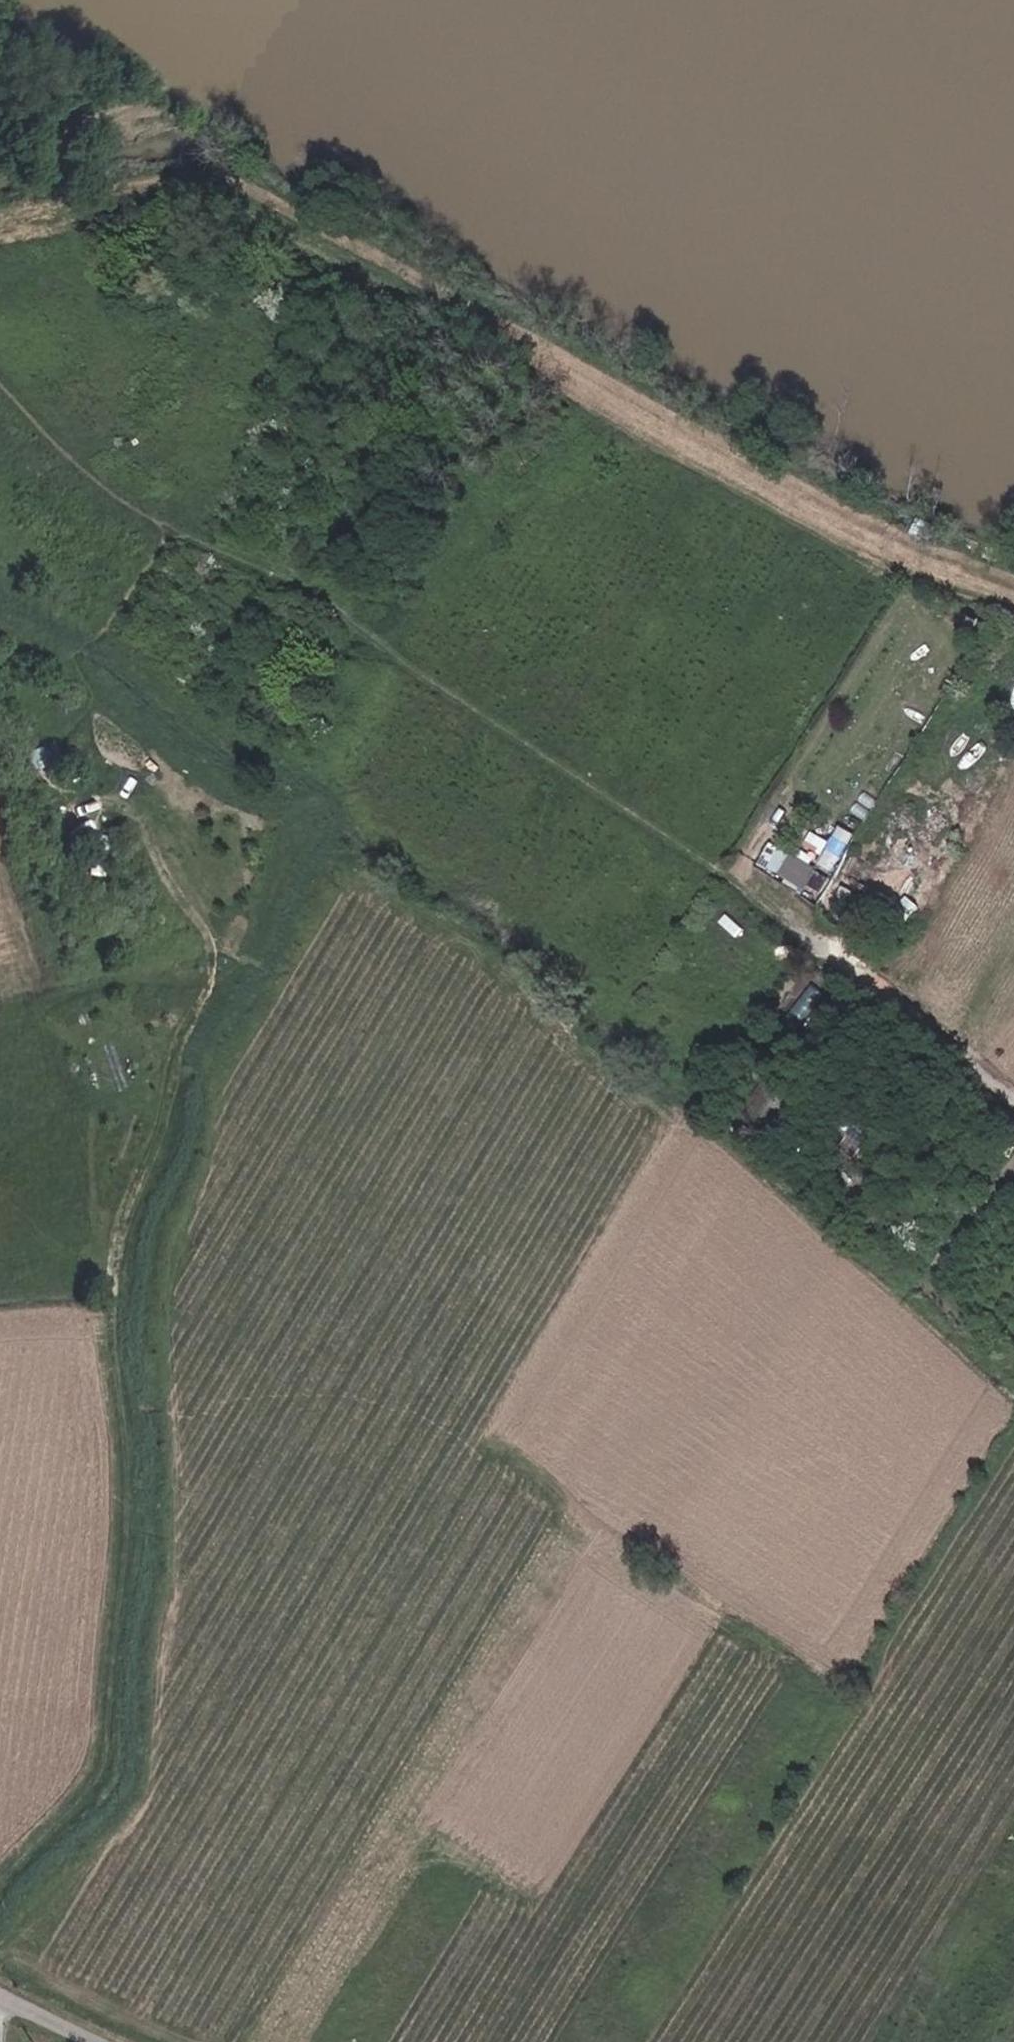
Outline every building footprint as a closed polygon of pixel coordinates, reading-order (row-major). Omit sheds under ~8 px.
[(808,885),(817,861),(771,844),(762,868),(808,885)] [(809,885),(822,892),(831,875),(818,869),(809,885)]
